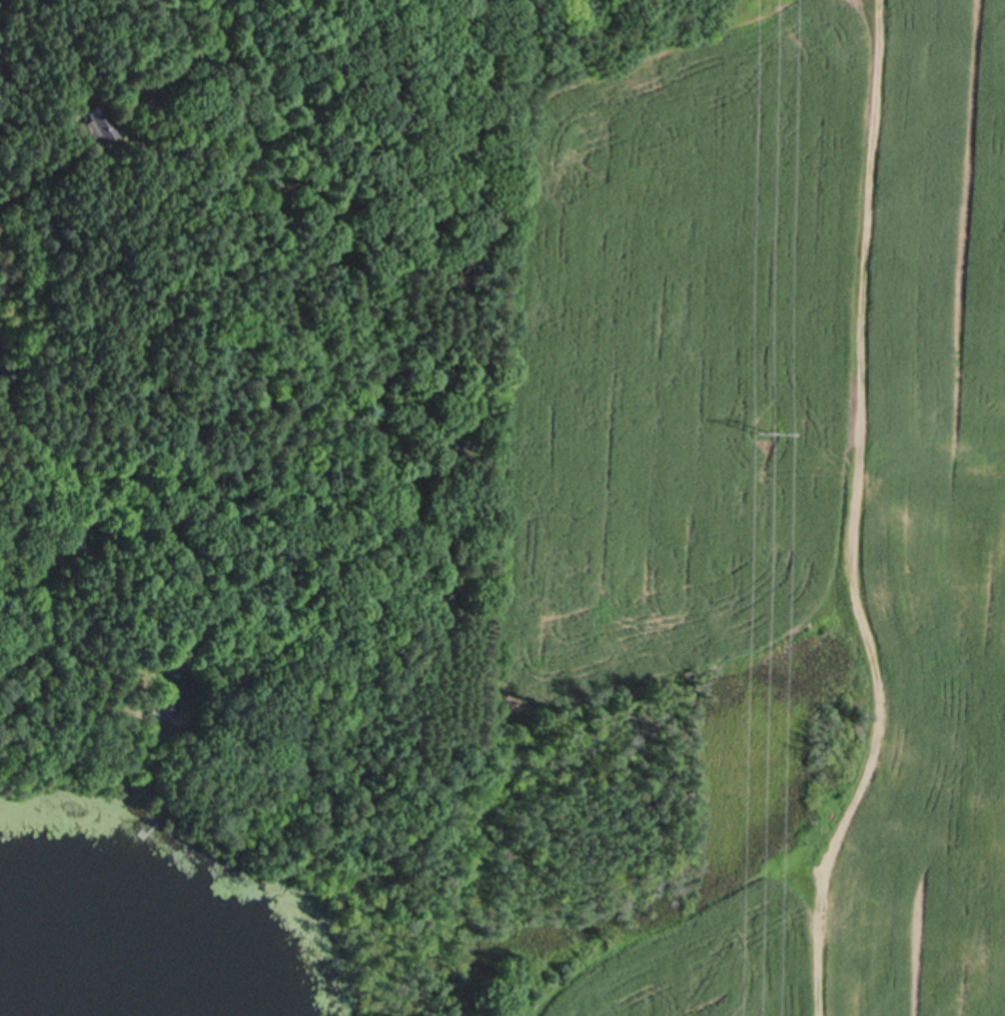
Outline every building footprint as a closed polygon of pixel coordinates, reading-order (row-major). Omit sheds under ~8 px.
[(98,99),(105,112),(107,111),(117,129),(100,138),(96,130),(89,134),(81,120),(88,117),(83,107),(98,99)]
